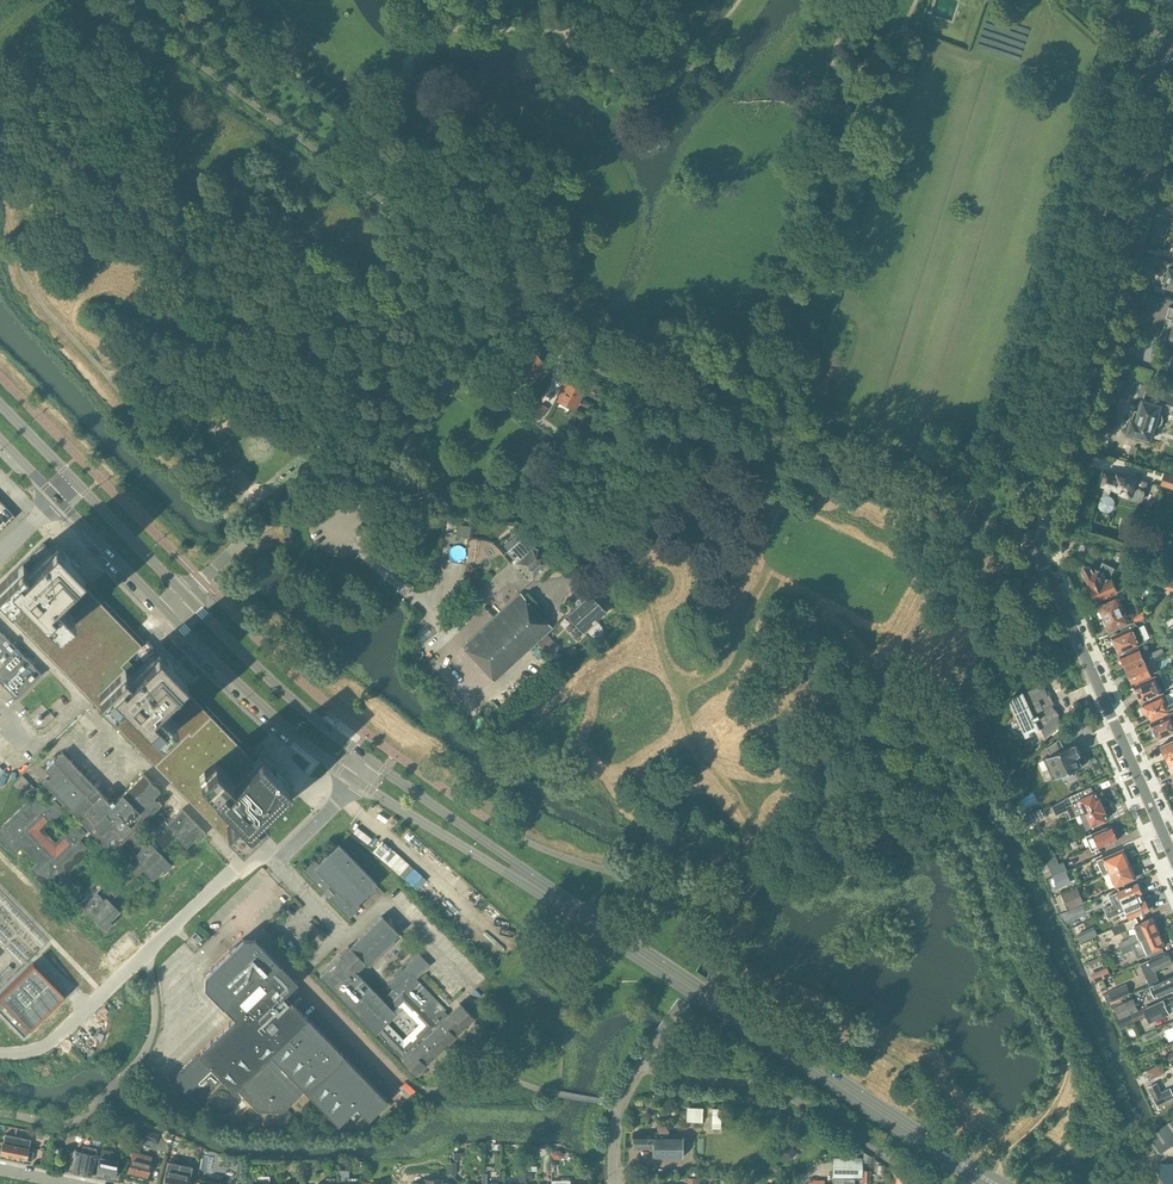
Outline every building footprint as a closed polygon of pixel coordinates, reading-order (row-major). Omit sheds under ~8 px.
[(1162,282),(1164,283),(1164,285),(1172,288),(1172,269),(1169,268),(1166,276),(1164,275),(1162,282)] [(601,331),(602,332),(606,332),(612,326),(600,318),(596,325),(596,327),(597,328),(598,330),(600,331),(601,331)] [(533,351),(517,365),(529,378),(545,364),(533,351)] [(557,397),(574,406),(584,387),(567,379),(557,397)] [(1133,418),(1131,422),(1130,423),(1128,428),(1128,429),(1128,432),(1141,436),(1141,438),(1145,439),(1146,438),(1150,439),(1154,425),(1159,427),(1160,424),(1162,423),(1163,418),(1162,416),(1163,414),(1162,414),(1166,403),(1172,406),(1172,391),(1148,383),(1144,397),(1148,398),(1147,401),(1143,399),(1140,411),(1135,409),(1133,418)] [(533,397),(538,401),(543,395),(538,391),(533,397)] [(538,401),(533,397),(528,404),(533,408),(538,401)] [(542,403),(535,413),(540,417),(547,407),(542,403)] [(532,471),(534,472),(536,473),(546,457),(542,455),(532,471)] [(1105,472),(1101,484),(1105,485),(1101,497),(1099,499),(1098,505),(1099,507),(1101,509),(1102,511),(1105,512),(1108,512),(1111,511),(1113,509),(1114,506),(1115,504),(1115,501),(1113,499),(1111,496),(1109,495),(1112,487),(1120,490),(1118,494),(1138,501),(1141,499),(1147,482),(1117,472),(1116,475),(1105,472)] [(1160,484),(1172,489),(1172,475),(1165,472),(1160,484)] [(0,584),(0,590),(11,601),(4,609),(75,683),(76,681),(77,681),(129,630),(77,577),(84,569),(57,541),(50,548),(45,542),(0,584)] [(549,560),(543,554),(537,547),(534,550),(532,548),(516,561),(531,577),(549,560)] [(1090,586),(1113,576),(1112,574),(1113,572),(1115,567),(1106,563),(1102,561),(1102,562),(1103,562),(1100,569),(1097,570),(1097,568),(1093,570),(1091,566),(1084,564),(1082,571),(1084,575),(1085,574),(1090,586)] [(1113,576),(1090,586),(1091,587),(1090,589),(1092,593),(1093,593),(1096,600),(1121,589),(1121,590),(1130,586),(1127,580),(1116,585),(1113,576)] [(494,680),(552,627),(520,592),(462,646),(494,680)] [(567,614),(583,631),(606,610),(590,592),(567,614)] [(1104,617),(1123,608),(1120,601),(1126,598),(1123,592),(1098,604),(1101,609),(1100,612),(1101,615),(1104,616),(1104,617)] [(1123,608),(1104,617),(1104,618),(1103,619),(1105,624),(1108,624),(1110,629),(1129,621),(1123,608)] [(1142,613),(1134,616),(1136,622),(1144,618),(1142,613)] [(1132,628),(1113,636),(1114,638),(1112,640),(1114,644),(1116,644),(1119,651),(1139,643),(1132,628)] [(76,681),(75,683),(83,691),(93,702),(109,718),(154,765),(189,731),(192,733),(211,715),(198,702),(185,688),(180,682),(185,678),(179,673),(172,665),(158,651),(156,649),(146,639),(142,643),(138,640),(129,630),(77,681),(76,681)] [(4,661),(0,665),(0,682),(17,699),(18,698),(17,697),(40,675),(41,675),(42,674),(0,631),(0,657),(4,661)] [(1151,634),(1142,637),(1144,643),(1153,640),(1151,634)] [(1127,669),(1146,661),(1164,653),(1162,648),(1150,653),(1149,651),(1142,654),(1140,648),(1121,656),(1122,657),(1121,659),(1122,663),(1125,664),(1127,669)] [(1146,661),(1127,669),(1130,674),(1128,677),(1130,680),(1132,681),(1133,682),(1151,674),(1146,661)] [(1155,677),(1135,686),(1136,688),(1135,690),(1136,693),(1138,694),(1141,701),(1162,691),(1155,677)] [(1043,683),(1011,698),(1024,727),(1027,734),(1047,725),(1059,713),(1053,707),(1052,705),(1032,714),(1028,704),(1048,695),(1043,683)] [(1166,695),(1165,695),(1143,705),(1144,707),(1142,707),(1145,713),(1146,712),(1147,714),(1148,713),(1150,718),(1162,713),(1163,715),(1170,712),(1169,711),(1172,710),(1172,691),(1166,695)] [(259,755),(258,754),(254,759),(249,754),(211,715),(192,733),(189,731),(154,765),(234,846),(250,830),(292,789),(259,755)] [(1163,736),(1172,732),(1172,721),(1172,716),(1171,716),(1152,724),(1155,731),(1153,733),(1155,737),(1158,738),(1158,739),(1163,736)] [(1060,738),(1047,747),(1050,755),(1043,758),(1053,779),(1062,775),(1064,780),(1074,775),(1071,770),(1082,765),(1077,755),(1081,754),(1076,744),(1073,745),(1065,748),(1060,738)] [(1161,746),(1165,754),(1167,759),(1172,756),(1172,740),(1165,744),(1161,746)] [(162,803),(155,795),(160,790),(143,773),(117,799),(115,797),(109,797),(107,799),(62,752),(45,768),(50,774),(43,781),(54,792),(44,802),(37,795),(32,799),(31,798),(0,828),(0,841),(8,849),(9,847),(15,853),(22,847),(37,862),(30,869),(36,875),(35,876),(49,891),(86,855),(85,853),(89,849),(82,842),(92,832),(109,849),(111,851),(114,849),(121,843),(131,853),(86,896),(88,899),(82,905),(105,929),(106,929),(115,920),(113,917),(120,911),(110,900),(122,890),(132,880),(143,869),(153,879),(160,872),(162,874),(172,864),(158,850),(160,848),(162,850),(174,838),(174,837),(176,835),(186,846),(193,839),(196,842),(205,832),(182,808),(167,823),(165,820),(144,839),(135,829),(162,803)] [(29,797),(37,789),(23,775),(16,782),(14,783),(29,797)] [(1064,799),(1052,806),(1057,815),(1067,810),(1071,818),(1084,812),(1103,804),(1099,795),(1098,795),(1096,791),(1094,792),(1091,786),(1073,794),(1070,796),(1073,803),(1067,805),(1064,799)] [(1103,804),(1084,812),(1088,821),(1085,822),(1087,827),(1108,818),(1106,813),(1107,813),(1103,804)] [(1042,810),(1024,819),(1028,827),(1038,822),(1037,820),(1044,816),(1042,810)] [(1112,824),(1093,832),(1087,835),(1093,850),(1118,838),(1112,824)] [(303,871),(324,892),(326,890),(330,894),(328,896),(349,918),(361,906),(357,902),(377,883),(339,843),(319,863),(315,859),(303,871)] [(1048,847),(1043,851),(1050,859),(1055,855),(1048,847)] [(1111,871),(1129,863),(1123,850),(1105,858),(1111,871)] [(1047,862),(1053,875),(1054,875),(1065,870),(1067,869),(1063,861),(1059,863),(1055,855),(1050,859),(1047,862)] [(1129,863),(1111,871),(1117,885),(1135,876),(1129,863)] [(1070,882),(1065,870),(1054,875),(1059,887),(1070,882)] [(1113,904),(1105,907),(1107,912),(1144,896),(1138,882),(1119,891),(1109,895),(1113,904)] [(379,887),(361,904),(367,909),(384,892),(379,887)] [(1069,909),(1085,903),(1078,887),(1062,894),(1069,909)] [(1144,896),(1107,912),(1109,918),(1127,910),(1130,918),(1150,909),(1144,896)] [(464,1027),(474,1017),(460,1002),(448,1014),(444,1010),(446,1008),(416,978),(430,965),(419,953),(403,968),(401,967),(392,975),(393,975),(394,976),(387,983),(393,989),(386,996),(389,999),(386,1002),(356,971),(365,963),(367,964),(373,959),(375,961),(396,941),(393,939),(399,933),(382,915),(349,946),(348,946),(340,954),(340,955),(320,975),(376,1033),(377,1031),(385,1039),(384,1041),(394,1051),(395,1050),(403,1058),(402,1059),(416,1074),(426,1064),(434,1056),(456,1035),(464,1027)] [(1130,938),(1119,943),(1121,947),(1160,931),(1153,916),(1135,925),(1139,933),(1129,937),(1130,938)] [(1125,922),(1112,927),(1115,934),(1127,929),(1125,922)] [(1082,930),(1076,933),(1081,942),(1090,938),(1088,933),(1084,935),(1082,930)] [(198,942),(202,938),(196,931),(191,935),(198,942)] [(1165,943),(1160,931),(1121,947),(1124,953),(1134,949),(1137,957),(1150,952),(1165,945),(1165,943)] [(283,1112),(287,1107),(305,1090),(338,1124),(356,1106),(368,1118),(388,1099),(285,994),(298,982),(255,937),(242,937),(208,971),(204,974),(204,987),(234,1017),(171,1079),(195,1105),(222,1079),(234,1091),(236,1089),(258,1112),(283,1112)] [(1165,953),(1141,963),(1147,978),(1156,974),(1155,970),(1172,962),(1168,951),(1165,953)] [(1095,982),(1111,975),(1108,967),(1105,968),(1101,956),(1100,956),(1100,957),(1090,961),(1084,963),(1085,966),(1090,964),(1094,973),(1092,974),(1095,982)] [(0,997),(0,1013),(24,1038),(65,997),(33,964),(0,997)] [(1165,993),(1172,989),(1172,976),(1160,982),(1159,980),(1149,985),(1150,986),(1151,985),(1156,997),(1165,993)] [(1112,1000),(1131,992),(1127,983),(1108,991),(1109,992),(1103,994),(1107,1003),(1112,1000)] [(1131,992),(1112,1000),(1115,1007),(1120,1018),(1144,1007),(1152,1004),(1148,998),(1154,995),(1149,985),(1131,992)] [(1129,1014),(1132,1023),(1148,1016),(1150,1022),(1165,1016),(1172,1012),(1172,996),(1169,998),(1171,1002),(1166,1004),(1164,1000),(1144,1009),(1144,1007),(1129,1014)] [(1157,1029),(1145,1034),(1147,1039),(1159,1033),(1157,1029)] [(1152,1069),(1156,1078),(1161,1075),(1158,1070),(1160,1069),(1159,1066),(1152,1069)] [(1158,1105),(1171,1098),(1172,1097),(1172,1091),(1171,1087),(1162,1092),(1157,1082),(1148,1086),(1158,1105)] [(702,1107),(694,1107),(694,1121),(702,1121),(702,1107)] [(720,1107),(712,1107),(711,1125),(720,1125),(720,1107)] [(1155,1132),(1150,1135),(1160,1152),(1172,1144),(1172,1120),(1165,1126),(1155,1132)] [(683,1157),(683,1134),(669,1134),(669,1125),(658,1125),(658,1134),(633,1134),(633,1147),(653,1147),(653,1157),(683,1157)] [(160,1133),(141,1127),(137,1138),(156,1143),(160,1133)] [(92,1173),(95,1158),(97,1148),(99,1148),(102,1135),(95,1133),(93,1140),(92,1147),(83,1145),(81,1151),(75,1150),(71,1169),(92,1173)] [(18,1138),(18,1137),(5,1134),(1,1154),(26,1160),(26,1159),(29,1160),(30,1155),(27,1154),(29,1147),(30,1141),(18,1138)] [(102,1149),(97,1174),(115,1178),(119,1160),(112,1159),(113,1151),(102,1149)] [(150,1157),(134,1152),(128,1171),(147,1176),(151,1163),(149,1162),(150,1157)] [(861,1183),(869,1183),(871,1157),(867,1154),(863,1154),(861,1183)] [(834,1183),(843,1183),(843,1180),(843,1176),(844,1158),(834,1158),(834,1176),(834,1183)] [(844,1158),(843,1176),(860,1176),(860,1158),(844,1158)] [(168,1161),(164,1183),(189,1183),(193,1167),(168,1161)] [(239,1161),(238,1182),(245,1182),(247,1162),(239,1161)] [(1161,1162),(1161,1183),(1172,1183),(1172,1162),(1161,1162)] [(907,1179),(893,1171),(893,1183),(907,1183),(907,1179)]
